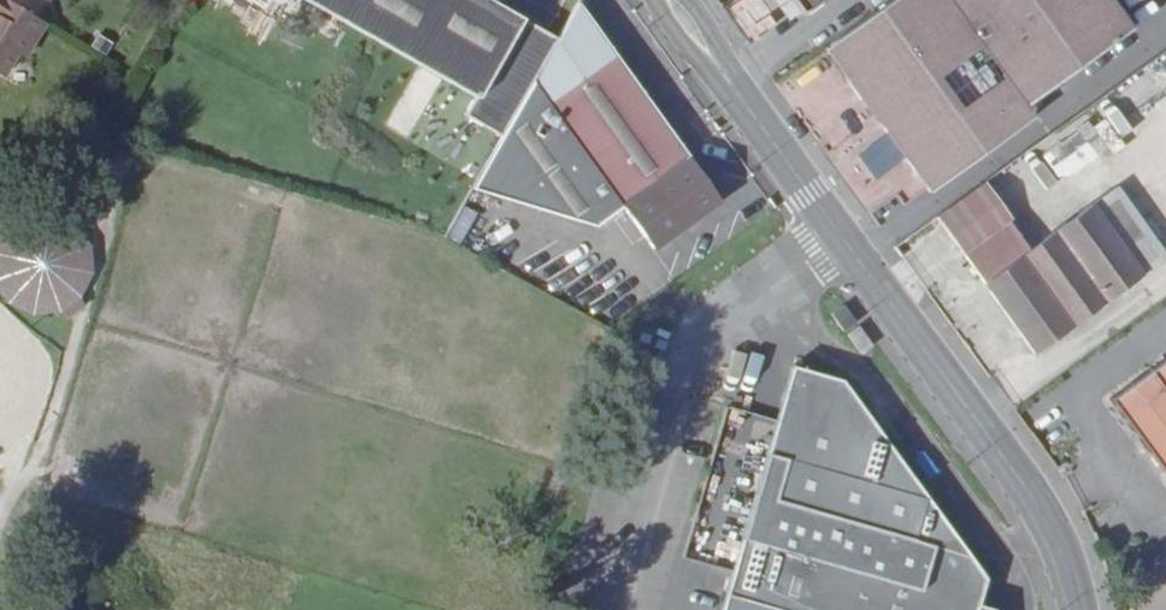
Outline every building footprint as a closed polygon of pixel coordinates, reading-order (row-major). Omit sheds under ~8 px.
[(20,0),(0,0),(0,66),(13,73),(27,50),(36,54),(55,20),(20,0)] [(556,40),(492,2),(493,0),(298,0),(475,99),(464,118),(499,139),(532,81),(556,40)] [(733,7),(753,39),(780,22),(766,0),(745,0),(733,7)] [(800,15),(820,0),(790,0),(800,15)] [(824,48),(930,193),(1036,117),(1028,105),(1132,29),(1111,0),(890,0),(824,48)] [(654,248),(720,200),(577,3),(556,40),(532,81),(499,139),(470,189),(595,228),(622,207),(654,248)] [(1044,195),(1139,133),(1125,112),(1165,84),(1165,56),(1017,154),(1044,195)] [(1012,220),(985,182),(937,217),(963,255),(1012,220)] [(983,283),(1033,353),(1165,259),(1165,257),(1117,188),(983,283)] [(468,208),(452,237),(464,244),(481,215),(468,208)] [(13,227),(8,230),(4,234),(0,239),(0,292),(3,296),(10,302),(14,305),(19,307),(26,309),(32,311),(38,311),(45,310),(51,309),(58,306),(64,303),(70,298),(74,292),(77,287),(80,280),(82,274),(83,265),(82,257),(80,249),(76,241),(71,235),(66,230),(59,225),(52,223),(46,221),(38,220),(30,221),(24,222),(17,224),(13,227)] [(848,330),(860,322),(848,306),(836,314),(848,330)] [(860,327),(849,335),(862,352),(872,345),(860,327)] [(1100,386),(1165,477),(1165,338),(1100,386)] [(767,452),(722,609),(992,609),(978,605),(986,579),(843,380),(792,365),(767,452)]
